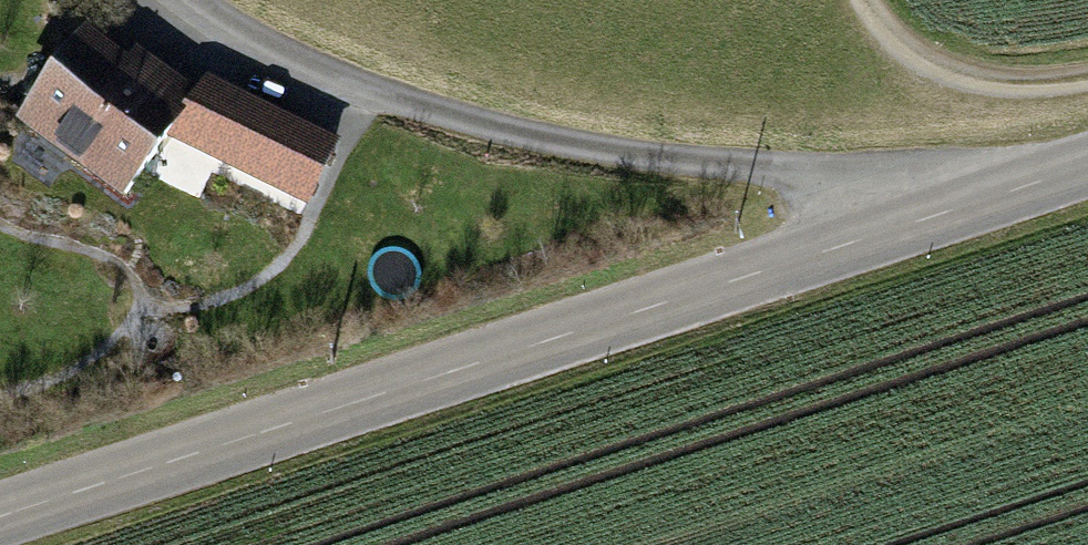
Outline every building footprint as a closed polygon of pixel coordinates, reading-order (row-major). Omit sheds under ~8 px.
[(113,63),(66,31),(7,114),(119,188),(156,133),(290,194),(317,136),(191,77),(183,92),(123,50),(113,63)]
